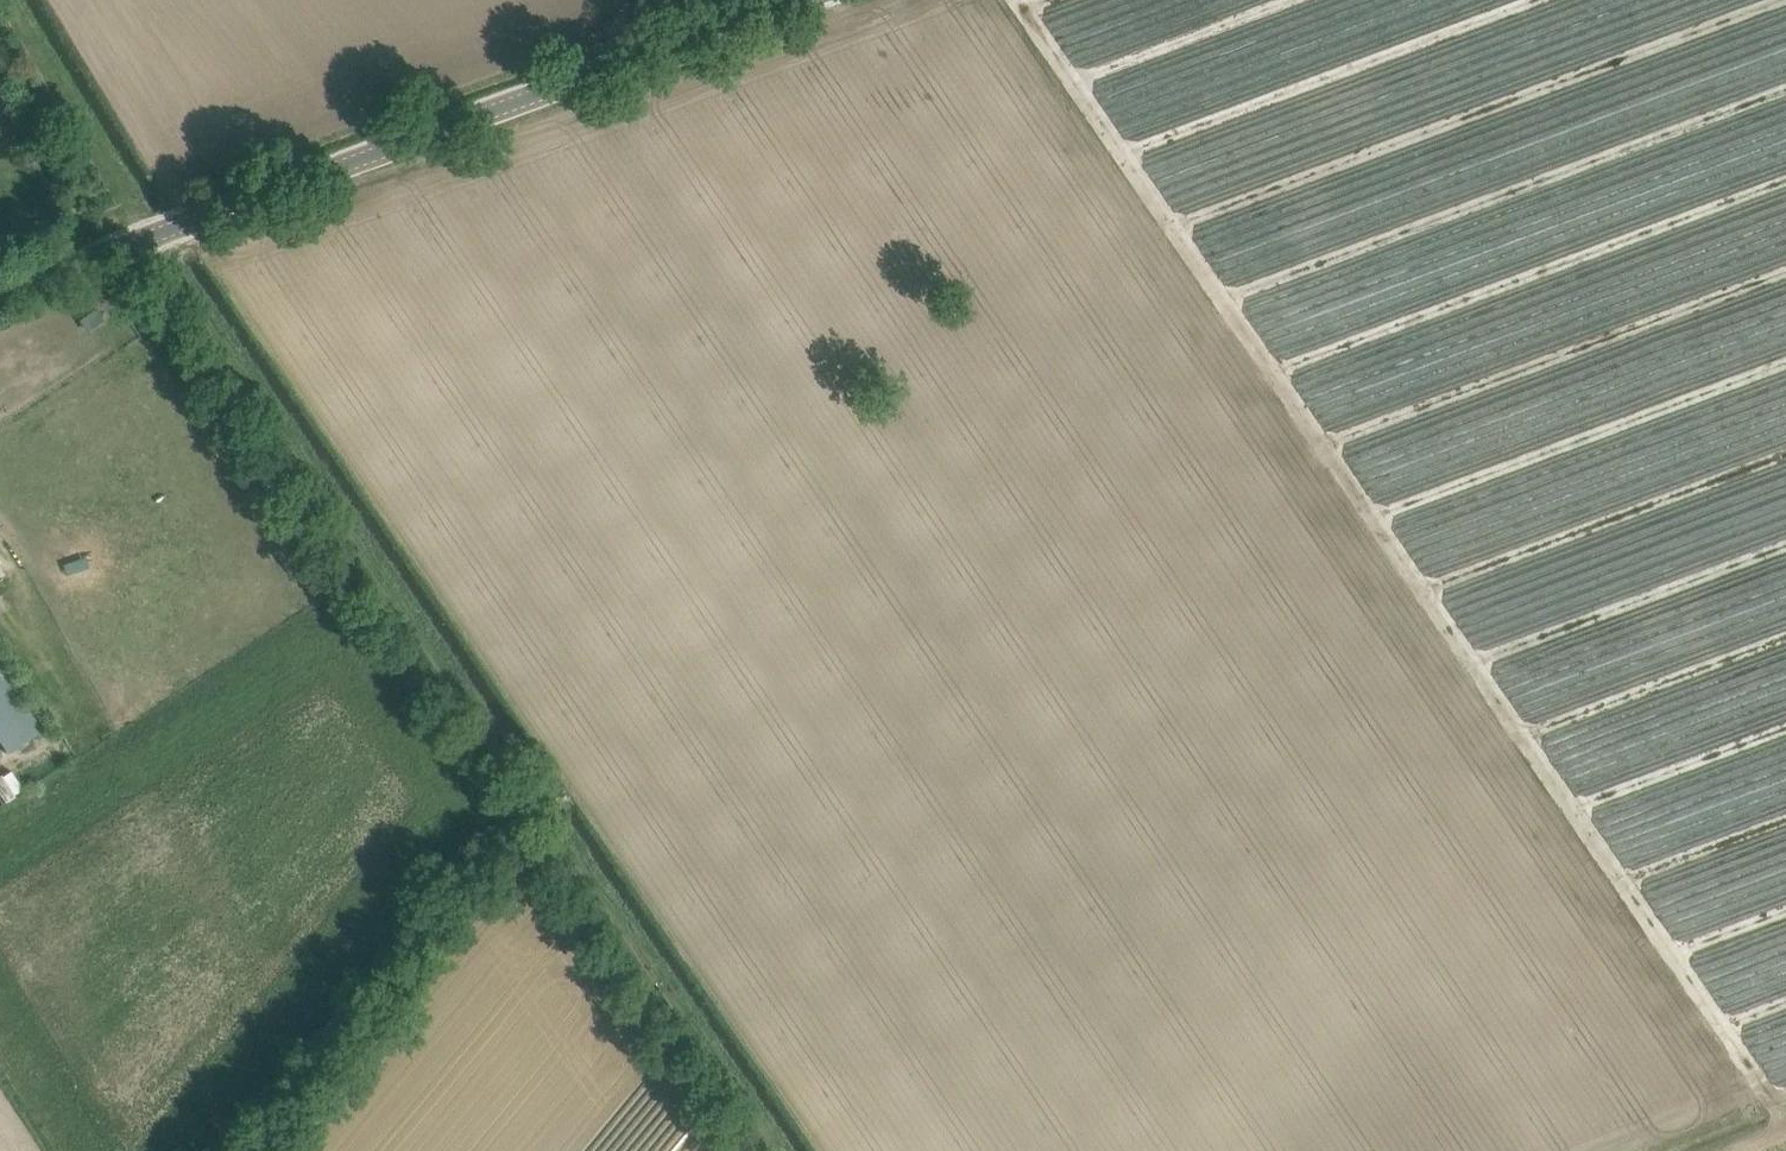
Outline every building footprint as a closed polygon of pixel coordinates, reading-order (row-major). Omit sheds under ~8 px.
[(10,746),(30,735),(0,688),(0,730),(10,746)]
